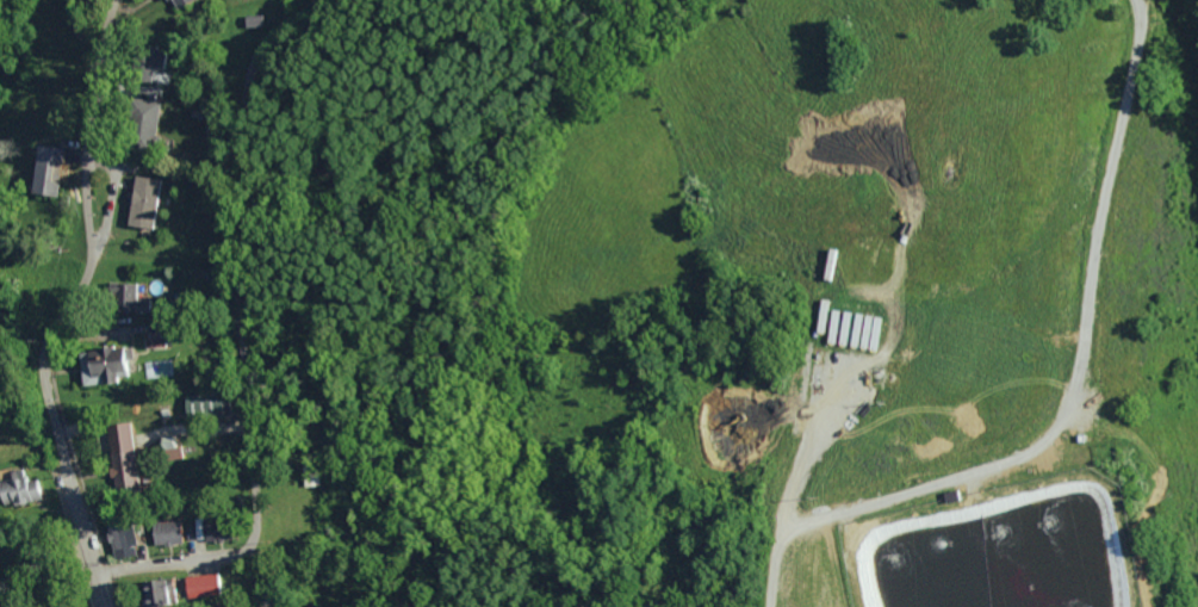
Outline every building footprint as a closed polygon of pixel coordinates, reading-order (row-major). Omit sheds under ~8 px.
[(178,10),(201,0),(174,0),(178,10)] [(40,193),(64,196),(69,148),(44,145),(40,193)] [(169,180),(144,176),(136,225),(161,229),(169,180)] [(141,299),(142,283),(115,282),(114,298),(141,299)] [(827,342),(849,344),(849,346),(880,349),(883,315),(831,309),(827,342)] [(148,332),(149,348),(170,347),(170,331),(148,332)] [(91,386),(124,382),(124,372),(138,371),(136,347),(88,351),(91,386)] [(221,394),(183,394),(183,415),(221,416),(221,394)] [(112,487),(134,486),(130,421),(107,423),(112,487)] [(179,435),(160,436),(161,459),(180,458),(179,435)] [(38,479),(26,482),(22,467),(8,471),(9,477),(0,480),(0,485),(1,489),(0,489),(0,504),(1,508),(42,496),(38,479)] [(178,521),(152,521),(152,544),(179,543),(178,521)] [(111,558),(137,554),(131,522),(106,526),(111,558)] [(216,593),(213,572),(182,576),(185,597),(216,593)] [(137,580),(142,606),(163,603),(158,577),(137,580)]
